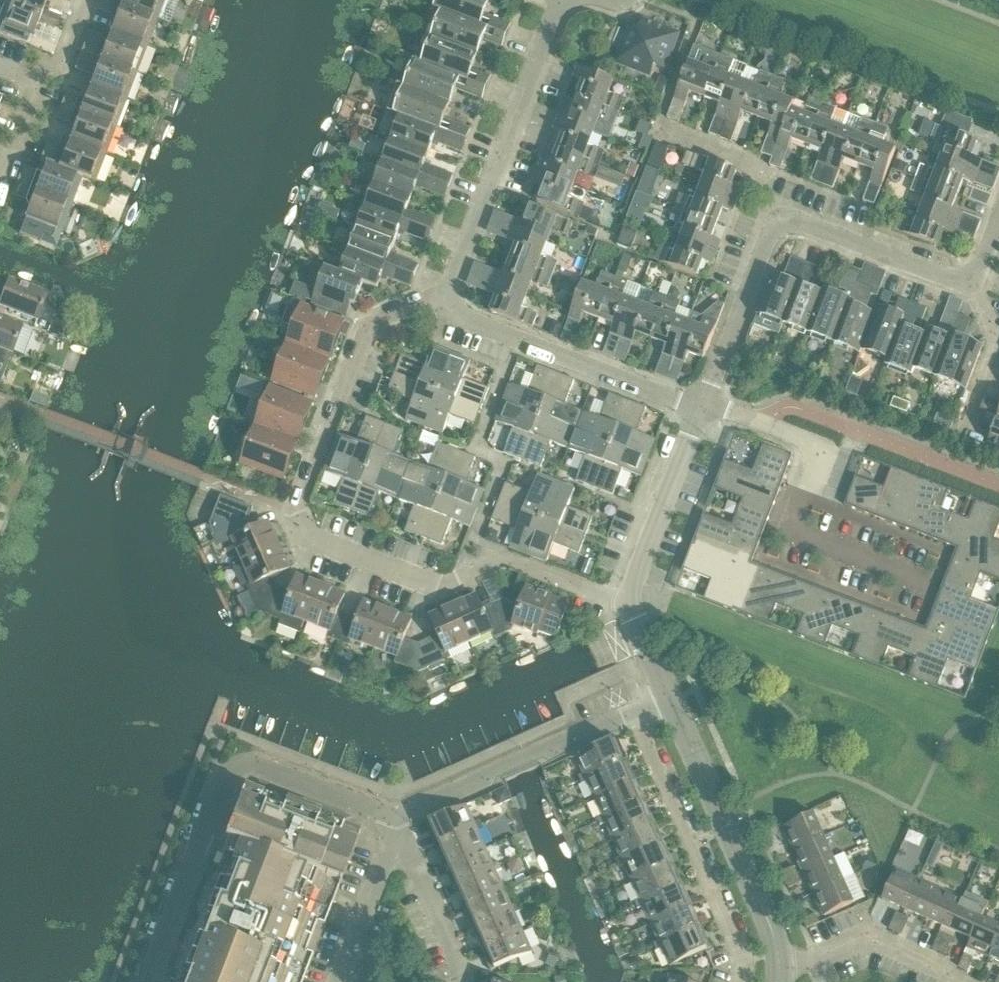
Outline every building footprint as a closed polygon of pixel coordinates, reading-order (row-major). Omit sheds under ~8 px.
[(47,0),(6,0),(4,3),(58,24),(60,18),(42,12),(47,0)] [(156,19),(107,0),(100,0),(97,10),(116,17),(110,33),(146,46),(156,19)] [(163,0),(107,0),(156,19),(163,0)] [(435,8),(435,9),(506,36),(510,24),(484,14),(490,0),(438,0),(435,8)] [(38,22),(56,29),(58,24),(4,3),(0,15),(0,27),(4,29),(1,36),(26,45),(29,38),(32,39),(38,22)] [(506,36),(435,9),(435,8),(428,5),(426,8),(434,11),(429,24),(436,27),(432,38),(477,55),(483,40),(502,47),(506,36)] [(665,68),(677,34),(644,21),(640,32),(628,28),(616,62),(649,75),(653,63),(665,68)] [(135,74),(146,46),(110,33),(104,48),(98,45),(100,41),(87,36),(81,53),(135,74)] [(471,69),(477,55),(432,38),(428,48),(421,45),(416,58),(404,54),(403,57),(486,88),(490,77),(471,69)] [(705,98),(721,56),(708,51),(702,67),(688,62),(667,118),(679,122),(690,92),(705,98)] [(125,101),(135,74),(81,53),(74,69),(87,74),(89,70),(95,72),(89,87),(125,101)] [(720,138),(742,81),(727,76),(733,61),(721,56),(705,98),(720,104),(708,134),(720,138)] [(486,88),(403,57),(402,59),(406,61),(401,74),(409,77),(405,86),(405,87),(450,104),(455,89),(482,99),(486,88)] [(608,93),(613,80),(578,67),(574,78),(583,82),(577,97),(619,113),(624,99),(608,93)] [(757,118),(773,76),(758,70),(752,85),(742,81),(720,138),(731,142),(742,112),(757,118)] [(770,165),(794,102),(778,96),(784,80),(773,76),(757,118),(772,124),(761,154),(772,158),(769,165),(770,165)] [(444,119),(450,104),(405,87),(405,86),(390,81),(389,84),(397,87),(387,111),(466,141),(470,129),(444,119)] [(115,127),(125,101),(89,87),(84,102),(65,95),(60,107),(115,127)] [(614,126),(619,113),(577,97),(571,112),(562,108),(558,119),(593,133),(598,120),(614,126)] [(807,145),(823,103),(809,98),(806,107),(804,104),(797,102),(794,102),(770,165),(781,169),(789,148),(790,145),(792,140),(807,145)] [(821,185),(849,113),(823,103),(807,145),(822,151),(820,156),(818,160),(810,181),(821,185)] [(105,155),(115,127),(60,107),(55,119),(75,126),(69,141),(105,155)] [(466,141),(387,111),(395,114),(387,137),(429,153),(433,142),(461,152),(466,141)] [(947,111),(940,127),(967,137),(973,121),(947,111)] [(859,165),(875,123),(849,113),(821,185),(833,189),(841,169),(844,160),(859,165)] [(588,146),(593,133),(558,119),(554,130),(563,134),(557,149),(599,165),(604,152),(588,146)] [(874,205),(895,149),(882,144),(888,128),(875,123),(859,165),(874,171),(863,201),(874,205)] [(977,141),(967,137),(940,127),(935,125),(930,139),(946,145),(941,158),(997,179),(998,174),(998,167),(980,160),(979,165),(975,163),(976,158),(972,157),(977,141)] [(425,164),(429,153),(387,137),(378,159),(449,186),(453,175),(425,164)] [(94,182),(105,155),(69,141),(63,157),(57,154),(59,150),(46,144),(39,161),(45,164),(81,178),(94,182)] [(660,170),(668,148),(657,144),(649,166),(660,170)] [(594,178),(599,165),(557,149),(551,164),(542,160),(538,171),(573,185),(578,172),(594,178)] [(731,186),(737,170),(695,154),(690,168),(706,174),(701,187),(736,200),(740,189),(731,186)] [(997,179),(941,158),(936,171),(920,165),(915,178),(957,194),(963,179),(993,190),(997,179)] [(449,186),(378,159),(370,182),(412,198),(416,187),(444,197),(449,186)] [(71,205),(81,178),(45,164),(40,179),(33,177),(35,172),(22,167),(16,184),(71,205)] [(568,198),(573,185),(538,171),(534,183),(543,186),(537,202),(579,218),(584,204),(568,198)] [(952,209),(957,194),(915,178),(910,191),(926,197),(921,210),(977,232),(981,220),(952,209)] [(408,209),(412,198),(370,182),(361,204),(431,231),(436,220),(408,209)] [(60,232),(71,205),(16,184),(11,195),(31,203),(22,224),(38,230),(40,224),(60,232)] [(734,207),(736,200),(701,187),(696,200),(680,194),(675,207),(717,223),(722,208),(732,212),(734,207)] [(431,231),(361,204),(353,227),(395,243),(399,231),(427,242),(431,231)] [(568,236),(573,222),(531,206),(525,222),(516,218),(514,223),(511,229),(547,243),(552,230),(568,236)] [(711,238),(717,223),(675,207),(670,220),(686,226),(681,239),(716,253),(719,246),(721,241),(711,238)] [(977,232),(921,210),(916,223),(900,217),(895,231),(937,247),(943,232),(948,233),(973,243),(977,232)] [(390,254),(395,243),(353,227),(344,249),(414,276),(419,265),(390,254)] [(595,238),(598,231),(588,227),(585,233),(595,238)] [(542,256),(547,243),(511,229),(507,241),(516,244),(511,259),(553,275),(558,262),(542,256)] [(626,249),(631,237),(621,233),(616,245),(626,249)] [(714,260),(716,253),(681,239),(676,252),(660,246),(655,260),(697,276),(703,261),(712,264),(714,260)] [(344,249),(336,271),(335,272),(363,282),(363,283),(378,288),(382,276),(410,287),(414,276),(344,249)] [(784,323),(806,263),(791,257),(782,280),(770,275),(756,312),(757,313),(753,325),(779,334),(783,323),(784,323)] [(548,288),(553,275),(511,259),(505,274),(496,270),(491,282),(527,295),(532,282),(548,288)] [(808,332),(822,295),(807,289),(808,288),(814,285),(820,268),(806,263),(784,323),(808,332)] [(354,305),(363,283),(363,282),(335,272),(336,271),(321,265),(312,289),(317,290),(311,304),(345,317),(350,303),(354,305)] [(835,343),(857,283),(862,271),(848,266),(839,288),(852,293),(849,301),(823,291),(822,295),(808,332),(835,343)] [(599,319),(615,277),(602,272),(595,288),(582,283),(569,318),(580,322),(584,313),(599,319)] [(621,338),(641,287),(615,277),(599,319),(614,324),(612,329),(610,334),(621,338)] [(46,294),(8,280),(3,293),(0,292),(0,307),(36,321),(46,294)] [(522,308),(527,295),(491,282),(487,293),(492,295),(496,297),(491,312),(533,328),(538,314),(522,308)] [(863,345),(875,315),(865,311),(874,289),(857,283),(835,343),(860,352),(863,345)] [(651,339),(667,297),(641,287),(621,338),(633,343),(636,333),(651,339)] [(888,303),(891,294),(884,291),(880,300),(888,303)] [(674,358),(691,312),(687,322),(674,318),(680,302),(667,297),(651,339),(666,345),(662,354),(674,358)] [(890,355),(910,303),(899,299),(894,313),(877,307),(875,315),(863,345),(889,355),(890,355)] [(704,359),(724,305),(718,302),(701,315),(691,312),(674,358),(685,362),(689,353),(704,359)] [(927,337),(926,337),(911,331),(915,322),(921,325),(927,309),(910,303),(890,355),(889,355),(885,364),(912,375),(915,369),(914,369),(927,337)] [(327,359),(337,333),(324,328),(328,316),(301,306),(300,307),(291,304),(284,323),(296,328),(290,344),(327,359)] [(951,333),(956,320),(943,315),(939,328),(951,333)] [(21,327),(0,319),(0,349),(11,353),(21,327)] [(941,379),(955,341),(928,331),(926,337),(927,337),(914,369),(915,369),(941,379)] [(966,388),(981,351),(955,341),(941,379),(966,388)] [(318,385),(327,359),(290,344),(281,369),(277,367),(272,381),(300,391),(304,379),(318,385)] [(438,390),(452,354),(433,347),(427,365),(401,355),(394,374),(438,390)] [(489,388),(464,379),(471,361),(452,354),(438,390),(482,407),(489,388)] [(539,417),(556,373),(537,366),(533,376),(526,373),(520,388),(510,384),(503,403),(539,417)] [(575,430),(582,412),(565,405),(574,380),(556,373),(539,417),(575,430)] [(424,427),(438,390),(394,374),(387,392),(412,402),(406,420),(424,427)] [(300,430),(310,404),(273,389),(263,414),(260,413),(255,425),(283,436),(287,425),(300,430)] [(475,425),(482,407),(438,390),(424,427),(443,434),(449,416),(475,425)] [(611,444),(628,401),(609,393),(599,419),(582,412),(575,430),(611,444)] [(899,410),(902,400),(894,397),(890,406),(899,410)] [(907,413),(910,403),(902,400),(899,410),(907,413)] [(654,440),(637,433),(646,408),(628,401),(611,444),(648,458),(654,440)] [(953,422),(960,406),(950,402),(944,418),(953,422)] [(539,417),(503,403),(496,421),(514,428),(504,453),(522,461),(539,417)] [(985,413),(981,425),(994,430),(988,444),(998,448),(998,418),(985,413)] [(368,467),(385,423),(366,416),(357,442),(339,435),(332,454),(368,467)] [(568,449),(575,430),(539,417),(522,461),(541,468),(551,443),(568,449)] [(404,481),(411,462),(394,456),(404,430),(385,423),(368,467),(404,481)] [(282,478),(292,452),(279,447),(283,436),(255,425),(250,438),(254,439),(244,464),(282,478)] [(594,488),(611,444),(575,430),(568,449),(585,456),(576,481),(594,488)] [(772,510),(793,455),(735,433),(714,488),(772,510)] [(440,495),(457,451),(438,444),(429,469),(411,462),(404,481),(440,495)] [(640,477),(648,458),(611,444),(594,488),(613,495),(622,470),(640,477)] [(484,490),(466,483),(475,458),(457,451),(440,495),(477,509),(484,490)] [(351,511),(368,467),(332,454),(325,472),(343,479),(333,504),(351,511)] [(901,528),(920,479),(863,457),(844,506),(901,528)] [(397,499),(404,481),(368,467),(351,511),(370,518),(380,493),(397,499)] [(542,518),(556,482),(538,475),(531,493),(505,483),(498,502),(542,518)] [(957,548),(976,500),(920,479),(901,528),(957,548)] [(423,538),(440,495),(404,481),(397,499),(414,506),(405,531),(423,538)] [(593,517),(568,507),(575,489),(556,482),(542,518),(586,535),(593,517)] [(754,557),(772,510),(714,488),(693,542),(739,559),(742,552),(754,557)] [(470,527),(477,509),(440,495),(423,538),(442,545),(452,520),(470,527)] [(279,545),(269,522),(251,531),(246,521),(248,521),(253,508),(221,496),(211,523),(216,534),(213,536),(218,546),(232,540),(242,562),(279,545)] [(998,580),(998,509),(976,500),(957,548),(952,562),(998,580)] [(528,555),(542,518),(498,502),(491,520),(516,530),(510,548),(528,555)] [(586,535),(542,518),(528,555),(547,562),(554,544),(579,554),(586,535)] [(740,613),(759,565),(752,563),(754,557),(742,552),(739,559),(693,542),(675,589),(740,613)] [(271,577),(290,568),(279,545),(242,562),(252,584),(247,587),(257,611),(277,590),(271,577)] [(998,611),(998,580),(952,562),(931,615),(989,637),(998,611)] [(796,635),(815,587),(759,565),(740,613),(796,635)] [(307,623),(321,585),(298,576),(291,595),(277,590),(257,611),(281,620),(279,625),(300,633),(304,622),(307,623)] [(338,641),(347,617),(338,613),(345,594),(321,585),(307,623),(330,632),(327,637),(338,641)] [(556,637),(568,603),(527,587),(520,606),(502,599),(491,604),(493,607),(505,634),(512,631),(514,626),(537,634),(538,630),(556,637)] [(852,656),(871,608),(815,587),(796,635),(852,656)] [(505,634),(493,607),(483,611),(476,595),(453,606),(470,643),(492,633),(494,638),(505,634)] [(374,648),(388,610),(365,601),(357,620),(347,617),(338,641),(349,645),(351,640),(374,648)] [(448,653),(470,643),(453,606),(430,616),(438,634),(418,643),(419,672),(450,658),(448,653)] [(927,630),(926,629),(871,608),(852,656),(908,678),(927,630)] [(419,672),(418,643),(405,638),(412,619),(388,610),(374,648),(396,657),(394,663),(419,672)] [(908,678),(965,699),(989,637),(931,615),(926,629),(927,630),(908,678)] [(580,780),(627,759),(623,751),(618,753),(613,741),(618,739),(617,737),(576,756),(584,774),(578,776),(580,780)] [(636,780),(632,771),(628,774),(623,762),(627,760),(627,759),(580,780),(581,784),(587,781),(595,798),(636,780)] [(598,822),(645,801),(642,792),(637,794),(632,783),(637,781),(636,780),(595,798),(602,815),(597,818),(598,822)] [(303,977),(310,960),(325,920),(332,901),(361,827),(349,823),(351,818),(258,783),(252,799),(240,795),(217,854),(232,860),(223,884),(208,878),(196,912),(210,917),(205,931),(201,941),(186,935),(174,969),(188,974),(185,981),(301,981),(303,977)] [(655,821),(651,813),(646,815),(641,804),(646,802),(645,801),(598,822),(600,825),(606,823),(613,840),(655,821)] [(435,845),(481,824),(480,820),(474,823),(466,805),(425,824),(429,833),(433,831),(439,842),(434,844),(435,845)] [(824,836),(813,813),(784,827),(794,849),(824,836)] [(617,863),(664,842),(660,834),(656,836),(651,825),(655,823),(655,821),(613,840),(621,857),(615,860),(617,863)] [(485,848),(477,830),(483,828),(481,824),(435,845),(438,853),(443,851),(448,863),(443,865),(444,866),(485,848)] [(780,835),(776,826),(763,831),(767,841),(780,835)] [(833,858),(824,836),(794,849),(804,872),(833,858)] [(632,882),(673,863),(670,855),(665,857),(660,846),(665,844),(664,842),(617,863),(619,867),(624,865),(632,882)] [(493,864),(485,848),(444,866),(447,874),(452,872),(457,884),(453,886),(453,887),(500,866),(498,862),(493,864)] [(843,880),(833,858),(804,872),(813,893),(843,880)] [(683,884),(679,876),(675,878),(669,867),(674,865),(673,863),(632,882),(640,899),(634,902),(636,905),(683,884)] [(504,889),(496,872),(502,869),(500,866),(453,887),(457,895),(461,893),(467,904),(462,906),(462,908),(504,889)] [(798,874),(794,866),(781,872),(785,880),(798,874)] [(905,910),(919,880),(896,870),(882,899),(905,910)] [(802,882),(798,874),(785,880),(788,888),(802,882)] [(853,903),(843,880),(813,893),(824,916),(853,903)] [(927,919),(941,890),(919,880),(905,910),(927,919)] [(651,924),(692,905),(689,897),(684,899),(679,888),(683,885),(683,884),(636,905),(638,909),(643,907),(651,924)] [(472,928),(519,907),(517,904),(511,906),(504,889),(462,908),(466,916),(471,914),(476,925),(471,927),(472,928)] [(949,929),(962,899),(941,890),(927,919),(949,929)] [(980,918),(982,919),(989,903),(966,892),(962,899),(949,929),(971,939),(980,918)] [(654,947),(701,925),(698,918),(693,920),(688,908),(693,906),(692,905),(651,924),(658,941),(653,943),(654,947)] [(522,931),(515,914),(520,911),(519,907),(472,928),(475,937),(480,935),(485,946),(480,948),(481,949),(522,931)] [(896,932),(903,915),(896,912),(889,929),(896,932)] [(820,923),(815,913),(802,919),(806,929),(820,923)] [(902,934),(909,918),(903,915),(896,932),(902,934)] [(998,938),(998,926),(982,919),(980,918),(971,939),(958,967),(968,971),(976,952),(990,958),(998,938)] [(711,948),(707,938),(703,941),(697,929),(702,927),(701,925),(654,947),(656,951),(662,948),(670,966),(711,948)] [(491,971),(538,950),(536,945),(530,948),(522,931),(481,949),(485,957),(489,955),(494,967),(490,969),(491,971)] [(939,951),(947,935),(940,932),(932,948),(939,951)] [(946,954),(953,938),(947,935),(939,951),(946,954)] [(990,958),(998,962),(998,938),(990,958)]
